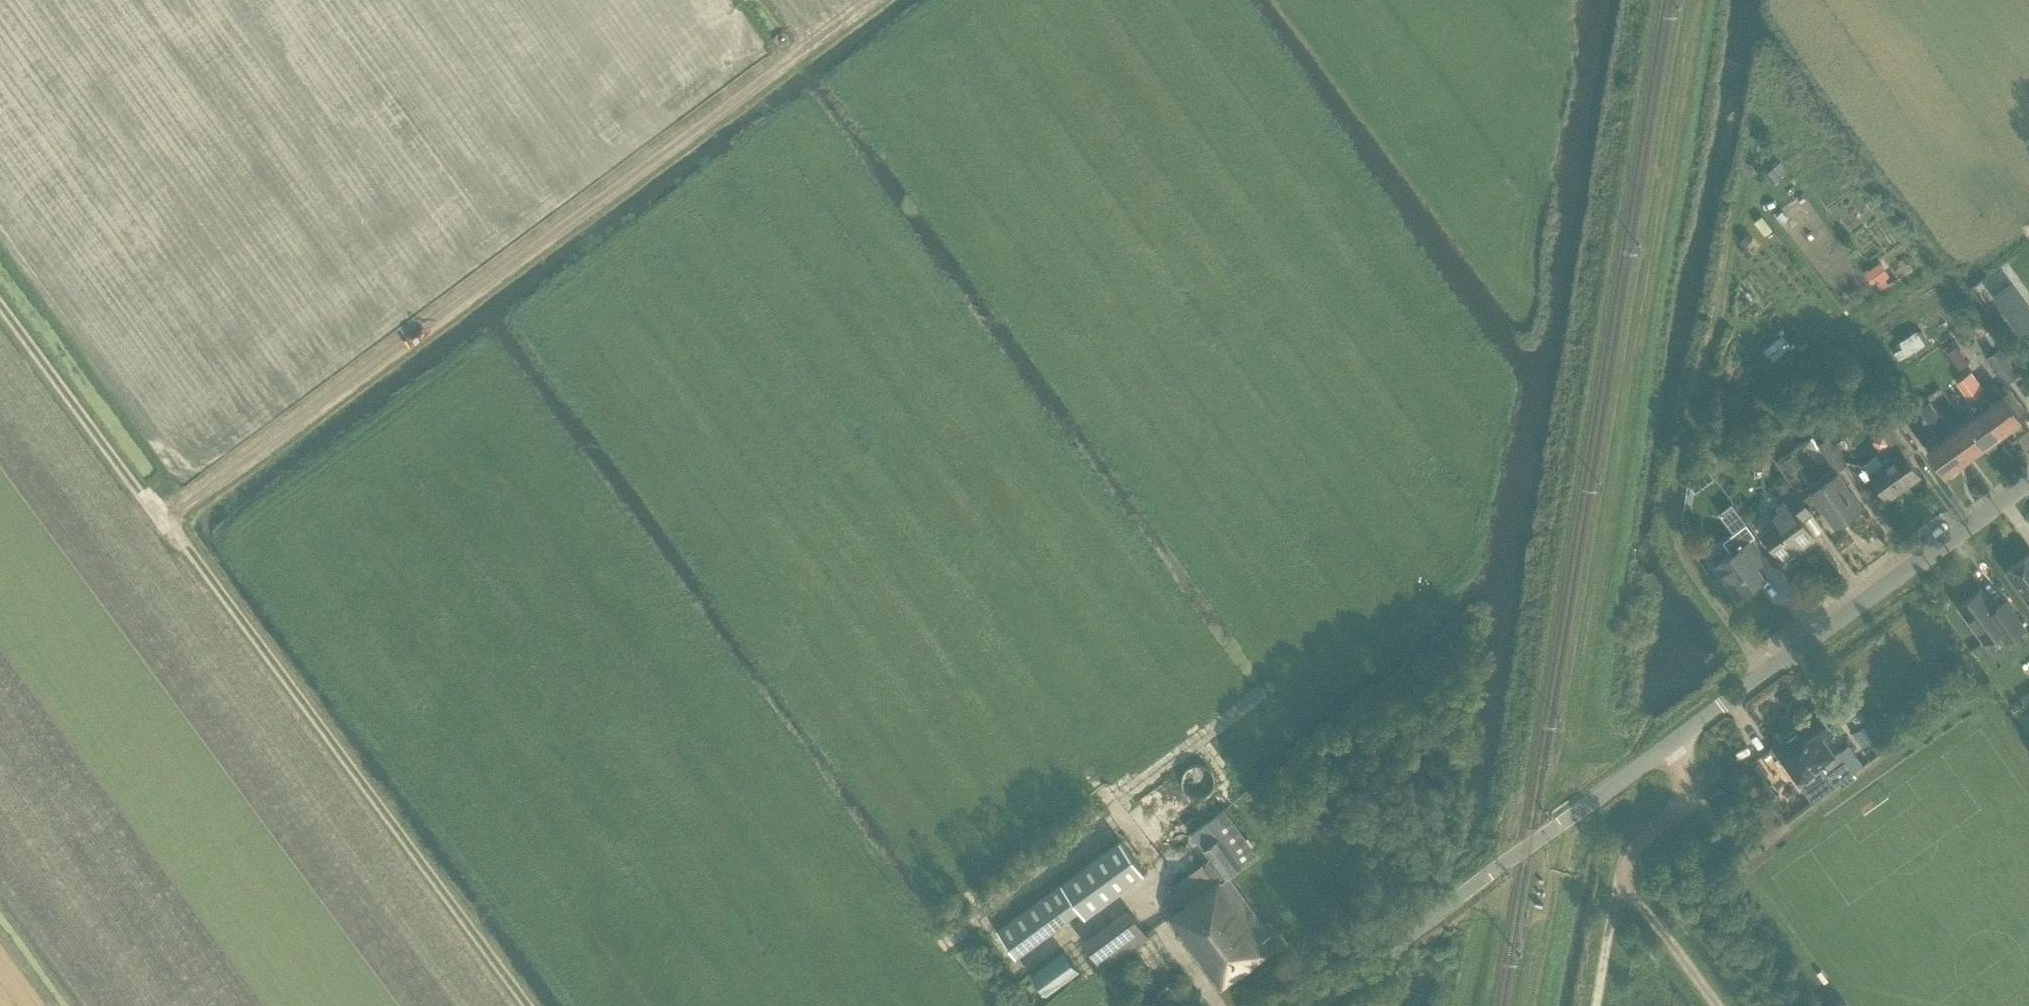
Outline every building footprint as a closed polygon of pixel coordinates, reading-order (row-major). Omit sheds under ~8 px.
[(1993,295),(2019,332),(2028,325),(2028,309),(2010,283),(1993,295)] [(1979,324),(1973,329),(1978,336),(1984,331),(1979,324)] [(1918,346),(1937,340),(1933,329),(1914,335),(1918,346)] [(2000,346),(1989,355),(2008,382),(2019,373),(2000,346)] [(1973,390),(1978,387),(1968,373),(1957,381),(1966,393),(1972,388),(1973,390)] [(1987,407),(1986,407),(2004,432),(2023,418),(2020,414),(2028,408),(2013,387),(2005,394),(1997,382),(1983,393),(1986,398),(1982,401),(1987,407)] [(1966,393),(1971,400),(1978,396),(1983,393),(1978,387),(1973,390),(1972,388),(1966,393)] [(1975,415),(1967,421),(1985,446),(2004,432),(1986,407),(1987,407),(1982,401),(1986,398),(1983,393),(1978,396),(1971,400),(1967,403),(1975,415)] [(1939,411),(1931,400),(1919,409),(1929,422),(1935,417),(1933,416),(1939,411)] [(1949,425),(1939,411),(1933,416),(1935,417),(1929,422),(1938,433),(1949,425)] [(1898,421),(1883,432),(1899,453),(1871,473),(1889,497),(1921,474),(1904,450),(1914,442),(1898,421)] [(1966,460),(1985,446),(1967,421),(1948,435),(1966,460)] [(1838,468),(1848,461),(1830,435),(1820,443),(1838,468)] [(1947,474),(1966,460),(1948,435),(1929,449),(1947,474)] [(1768,458),(1754,458),(1754,467),(1769,467),(1768,458)] [(1836,526),(1864,505),(1839,472),(1811,492),(1836,526)] [(1774,484),(1769,487),(1773,493),(1780,488),(1784,494),(1789,490),(1785,484),(1786,484),(1780,475),(1772,480),(1774,484)] [(1812,511),(1797,490),(1786,497),(1786,496),(1767,510),(1775,523),(1764,531),(1785,559),(1816,536),(1802,518),(1812,511)] [(1733,503),(1720,512),(1734,531),(1746,522),(1733,503)] [(1750,556),(1760,548),(1745,528),(1735,536),(1742,546),(1719,563),(1741,594),(1765,577),(1750,556)] [(2007,571),(2028,602),(2028,554),(2007,571)] [(1985,641),(1999,630),(2008,641),(2026,628),(2007,602),(1996,610),(1982,589),(1959,606),(1985,641)] [(1854,701),(1842,709),(1848,717),(1851,715),(1860,709),(1854,701)] [(1770,750),(1778,752),(1814,802),(1855,772),(1840,752),(1836,756),(1822,737),(1832,729),(1820,713),(1810,721),(1774,747),(1770,750)] [(1859,726),(1853,731),(1862,744),(1877,734),(1868,720),(1859,726)] [(1768,772),(1760,761),(1748,770),(1757,781),(1768,772)] [(1274,933),(1230,875),(1258,852),(1225,807),(1192,831),(1209,857),(1170,887),(1183,905),(1180,907),(1183,911),(1171,919),(1222,986),(1271,951),(1263,941),(1274,933)] [(1081,909),(1087,915),(1146,872),(1122,838),(1062,880),(997,928),(1017,956),(1081,909)] [(1132,912),(1087,945),(1103,968),(1149,935),(1132,912)] [(1081,971),(1065,950),(1031,974),(1047,994),(1081,971)] [(1169,982),(1159,990),(1167,1002),(1178,994),(1169,982)]
